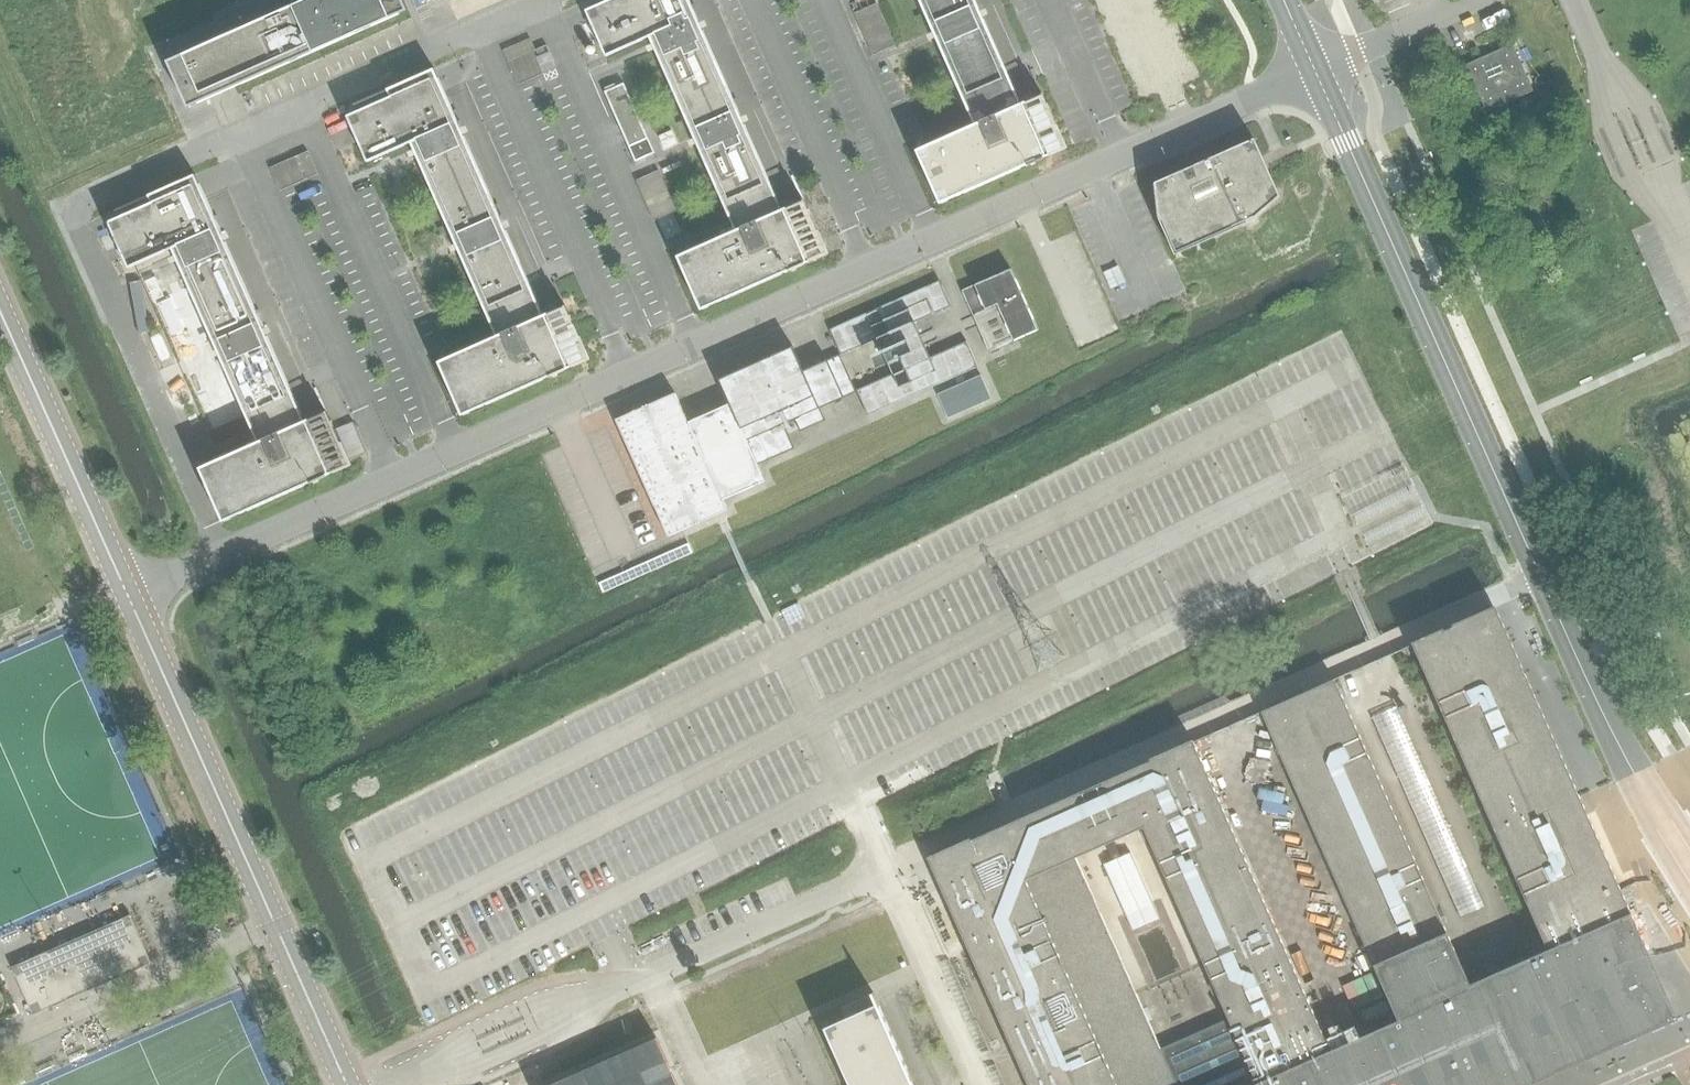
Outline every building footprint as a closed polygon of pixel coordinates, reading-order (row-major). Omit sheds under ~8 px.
[(284,9),(167,61),(176,82),(177,82),(188,107),(233,87),(408,10),(403,0),(304,0),(284,9)] [(801,200),(781,209),(743,123),(741,124),(738,118),(740,117),(701,29),(699,30),(696,24),(699,23),(688,0),(608,0),(585,10),(606,56),(649,37),(652,44),(654,43),(657,48),(654,49),(694,138),(696,137),(698,142),(696,143),(734,230),(729,232),(727,228),(719,232),(721,235),(676,255),(700,309),(827,253),(803,199),(801,200)] [(1040,94),(1020,103),(982,17),(979,18),(977,13),(979,12),(974,0),(918,0),(932,32),(935,31),(937,37),(935,38),(973,124),(915,150),(939,204),(1065,147),(1042,94),(1040,94)] [(1511,44),(1464,64),(1485,111),(1532,91),(1511,44)] [(533,51),(508,62),(517,84),(543,74),(533,51)] [(1423,65),(1411,70),(1416,82),(1428,77),(1423,65)] [(564,305),(562,306),(542,315),(504,228),(502,229),(500,224),(502,223),(462,134),(460,135),(458,130),(460,129),(433,68),(387,89),(390,96),(347,116),(367,162),(410,143),(413,149),(415,148),(418,154),(416,155),(455,244),(457,243),(459,248),(457,249),(496,335),(438,361),(449,386),(462,415),(588,359),(564,305)] [(623,83),(604,91),(628,147),(648,138),(623,83)] [(672,130),(658,136),(664,149),(677,143),(672,130)] [(1252,139),(1225,151),(1154,182),(1153,183),(1153,184),(1157,217),(1174,255),(1252,220),(1278,197),(1279,196),(1278,196),(1253,139),(1252,139)] [(306,146),(269,162),(279,185),(317,168),(306,146)] [(676,211),(658,170),(635,181),(654,222),(676,211)] [(326,411),(324,412),(304,421),(301,414),(266,334),(263,335),(261,330),(263,329),(224,240),(222,241),(219,235),(221,234),(195,174),(148,195),(151,202),(108,221),(128,268),(172,248),(175,255),(177,254),(179,260),(177,261),(217,350),(219,349),(221,354),(219,355),(257,441),(199,467),(223,521),(350,465),(326,411)] [(988,352),(1018,339),(1037,332),(1010,269),(962,289),(988,352)] [(164,297),(155,277),(145,281),(154,301),(164,297)] [(966,341),(929,357),(914,322),(950,306),(939,280),(829,329),(840,355),(889,333),(905,368),(856,390),(867,415),(977,366),(966,341)] [(674,393),(615,419),(667,536),(725,510),(721,500),(764,481),(756,465),(793,448),(783,424),(794,419),(800,432),(825,420),(819,408),(855,392),(839,354),(803,370),(792,346),(733,372),(718,379),(729,403),(687,422),(674,393)] [(947,418),(990,399),(980,375),(937,394),(947,418)] [(366,452),(353,422),(337,429),(350,459),(366,452)] [(624,573),(600,583),(604,592),(628,582),(624,573)] [(1629,910),(1623,895),(1607,860),(1492,608),(1411,644),(1549,948),(1466,985),(1333,678),(1260,711),(1396,1020),(1369,1032),(1329,1050),(1190,742),(928,859),(1029,1084),(1526,1084),(1607,1049),(1679,1017),(1648,951),(1629,910)] [(1112,862),(1101,867),(1124,917),(1151,904),(1129,855),(1119,859),(1112,862)] [(126,916),(9,968),(30,1016),(148,964),(126,916)] [(910,1076),(904,1062),(897,1047),(891,1033),(877,1003),(872,992),(871,992),(876,1004),(855,1013),(851,1015),(847,1016),(825,1026),(838,1057),(847,1078),(850,1084),(914,1084),(910,1076)] [(547,1084),(677,1084),(656,1037),(547,1084)]
